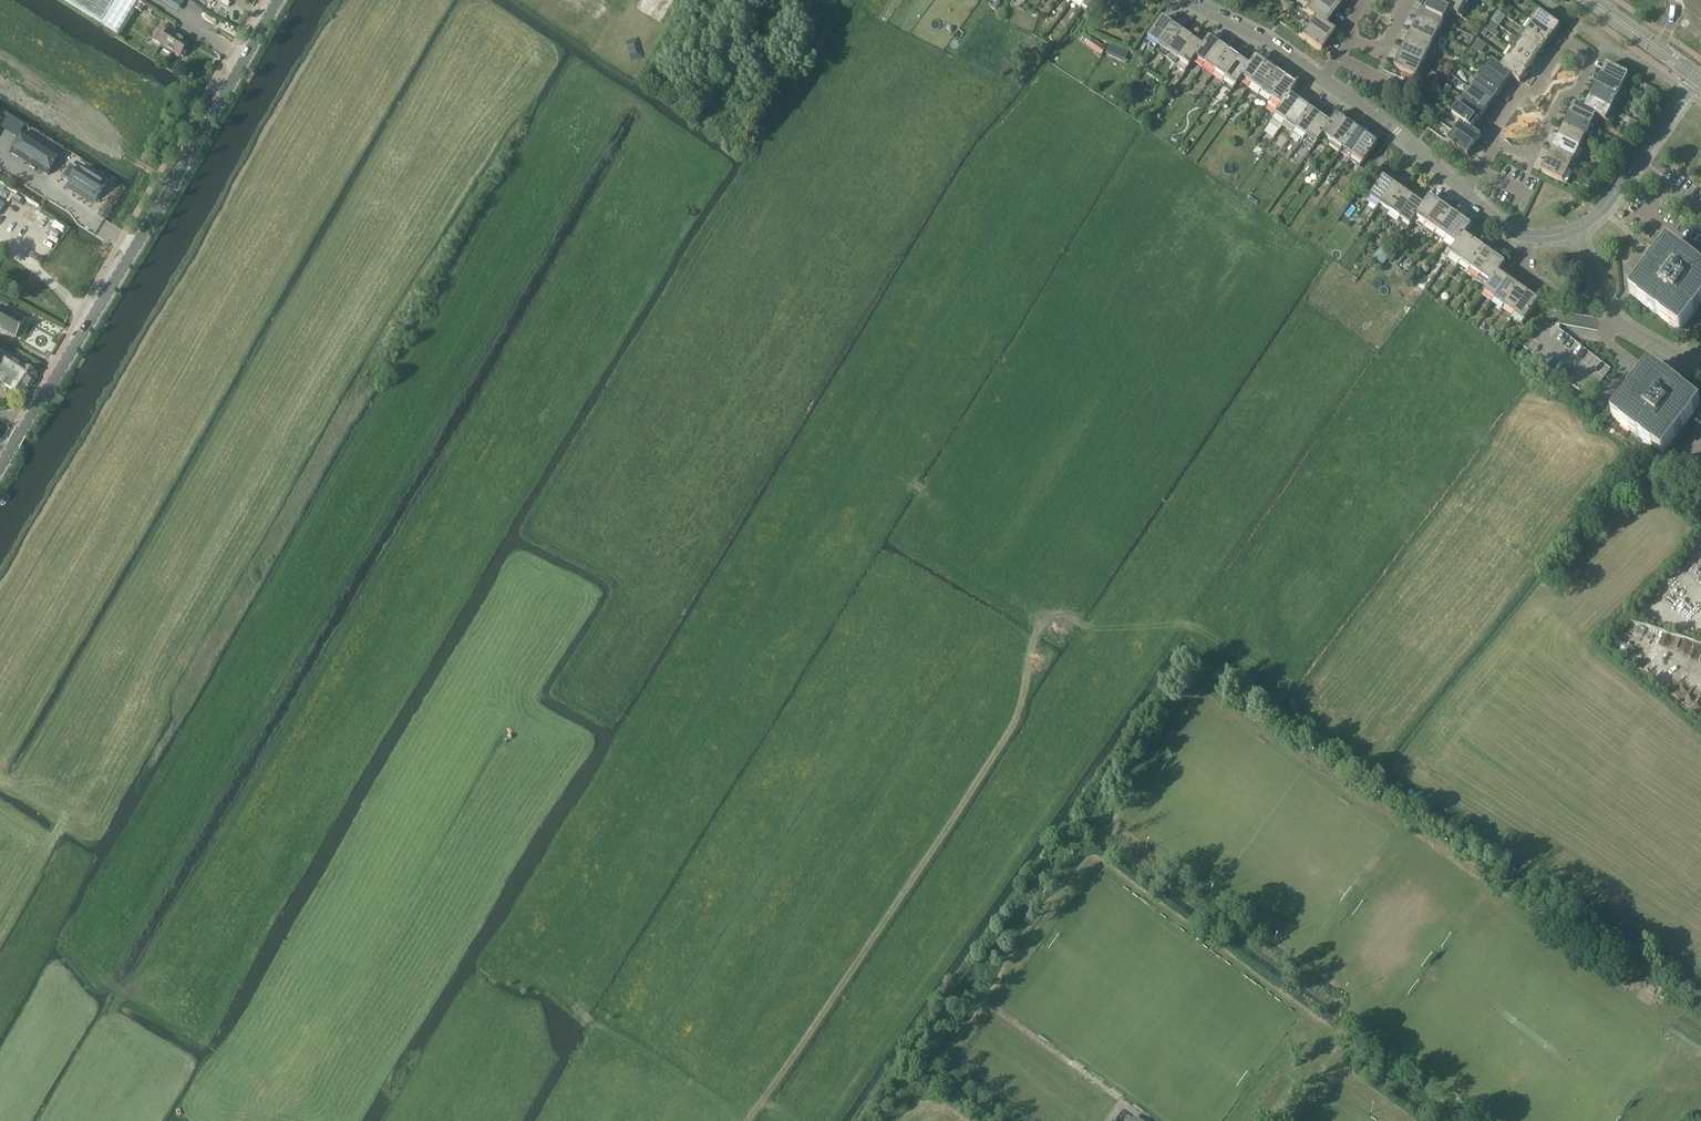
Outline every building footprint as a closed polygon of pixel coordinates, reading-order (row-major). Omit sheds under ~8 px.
[(101,22),(102,20),(119,31),(138,0),(67,0),(101,22)] [(184,3),(179,0),(160,0),(178,11),(184,3)] [(1083,6),(1092,13),(1093,13),(1093,14),(1103,0),(1087,0),(1083,6)] [(1312,4),(1332,17),(1338,9),(1325,0),(1315,0),(1312,4)] [(1338,9),(1344,0),(1325,0),(1338,9)] [(1428,0),(1422,12),(1443,23),(1449,11),(1438,6),(1438,5),(1428,0)] [(1438,6),(1449,11),(1453,13),(1459,16),(1464,6),(1453,0),(1441,0),(1438,5),(1438,6)] [(141,13),(145,7),(139,2),(135,9),(141,13)] [(1309,2),(1303,11),(1306,13),(1312,17),(1315,19),(1325,27),(1326,26),(1331,18),(1332,17),(1312,4),(1309,2)] [(1504,3),(1498,11),(1502,15),(1508,6),(1504,3)] [(1537,11),(1530,21),(1533,24),(1553,37),(1560,27),(1541,13),(1540,14),(1537,11)] [(1422,12),(1417,23),(1438,34),(1443,23),(1422,12)] [(1161,19),(1147,38),(1147,39),(1148,39),(1157,46),(1171,26),(1161,19)] [(1315,19),(1308,29),(1327,43),(1335,32),(1326,26),(1325,27),(1315,19)] [(183,56),(192,43),(184,37),(185,35),(165,22),(155,38),(167,46),(165,48),(173,53),(174,50),(183,56)] [(1417,23),(1411,34),(1433,45),(1438,34),(1417,23)] [(1533,24),(1527,33),(1546,46),(1553,37),(1533,24)] [(1171,26),(1157,46),(1167,53),(1181,34),(1171,26)] [(1305,27),(1299,36),(1302,38),(1321,52),(1327,43),(1308,29),(1305,27)] [(1527,33),(1521,42),(1540,55),(1546,46),(1527,33)] [(1181,34),(1167,53),(1178,60),(1191,41),(1181,34)] [(1411,34),(1406,46),(1427,56),(1433,45),(1411,34)] [(1091,39),(1087,45),(1101,55),(1105,49),(1091,39)] [(1202,48),(1195,59),(1204,66),(1218,46),(1207,39),(1201,48),(1202,48)] [(1191,41),(1178,60),(1188,68),(1195,59),(1202,48),(1201,48),(1191,41)] [(1476,42),(1472,47),(1476,51),(1479,47),(1481,44),(1478,42),(1476,41),(1476,42)] [(1521,42),(1514,51),(1533,65),(1540,55),(1521,42)] [(1110,44),(1106,54),(1124,61),(1128,52),(1110,44)] [(1218,46),(1204,66),(1214,73),(1228,53),(1218,46)] [(1406,46),(1400,57),(1422,67),(1427,56),(1406,46)] [(1471,48),(1464,57),(1471,62),(1478,53),(1471,48)] [(1514,51),(1507,60),(1527,74),(1533,65),(1514,51)] [(1228,53),(1214,73),(1224,80),(1238,61),(1228,53)] [(1400,57),(1395,68),(1404,72),(1416,78),(1422,67),(1400,57)] [(1249,68),(1241,78),(1251,85),(1265,66),(1254,58),(1248,67),(1249,68)] [(1487,58),(1480,69),(1483,70),(1486,72),(1505,86),(1511,77),(1501,70),(1502,69),(1499,67),(1487,58)] [(1502,69),(1501,70),(1511,77),(1520,83),(1527,74),(1507,60),(1502,69)] [(1238,61),(1224,80),(1235,87),(1236,85),(1241,78),(1249,68),(1248,67),(1238,61)] [(1607,65),(1601,77),(1623,88),(1628,76),(1629,76),(1607,65)] [(1265,66),(1251,85),(1261,92),(1275,73),(1265,66)] [(1483,70),(1476,79),(1479,82),(1498,95),(1505,86),(1486,72),(1483,70)] [(1404,72),(1401,78),(1413,84),(1416,78),(1404,72)] [(1275,73),(1261,92),(1271,100),(1285,80),(1275,73)] [(1601,77),(1596,88),(1617,99),(1623,88),(1601,77)] [(1285,80),(1271,100),(1281,106),(1288,96),(1289,97),(1295,88),(1285,80)] [(1479,82),(1472,91),(1492,104),(1498,95),(1479,82)] [(1446,85),(1441,93),(1445,96),(1451,88),(1446,85)] [(1645,91),(1642,97),(1650,100),(1652,95),(1655,89),(1648,86),(1645,91)] [(1596,88),(1591,99),(1612,110),(1617,99),(1596,88)] [(1472,91),(1466,100),(1485,113),(1492,104),(1472,91)] [(1277,111),(1274,115),(1275,116),(1285,123),(1299,104),(1289,97),(1288,96),(1281,106),(1277,111)] [(1585,110),(1585,111),(1596,116),(1599,117),(1606,121),(1612,110),(1591,99),(1585,110)] [(1466,100),(1459,109),(1478,123),(1485,113),(1466,100)] [(1299,104),(1285,123),(1295,130),(1309,111),(1299,104)] [(1576,105),(1570,117),(1591,127),(1596,116),(1585,111),(1585,110),(1576,105)] [(1453,117),(1453,118),(1459,122),(1462,124),(1472,132),(1473,131),(1478,123),(1459,109),(1453,117)] [(1309,111),(1295,130),(1305,137),(1311,128),(1319,118),(1309,111)] [(1329,125),(1322,136),(1331,143),(1345,123),(1335,116),(1328,125),(1329,125)] [(1570,117),(1564,128),(1585,138),(1591,127),(1570,117)] [(1311,128),(1305,137),(1315,145),(1319,139),(1322,136),(1329,125),(1328,125),(1319,118),(1311,128)] [(1331,143),(1329,146),(1339,153),(1341,150),(1355,130),(1345,123),(1331,143)] [(1462,124),(1455,133),(1475,147),(1482,137),(1473,131),(1472,132),(1462,124)] [(1564,128),(1559,139),(1580,149),(1585,138),(1564,128)] [(1355,130),(1341,150),(1352,157),(1354,153),(1365,137),(1355,130)] [(1449,142),(1448,142),(1468,156),(1475,147),(1455,133),(1449,142)] [(51,172),(61,157),(23,134),(14,149),(51,172)] [(1354,153),(1352,157),(1362,164),(1376,145),(1365,137),(1354,153)] [(1559,139),(1553,150),(1574,160),(1580,149),(1559,139)] [(1553,150),(1548,161),(1569,172),(1574,160),(1553,150)] [(1548,161),(1542,172),(1563,183),(1564,182),(1569,172),(1548,161)] [(96,201),(105,186),(83,172),(74,187),(96,201)] [(1370,197),(1367,201),(1378,208),(1381,205),(1394,185),(1384,178),(1380,182),(1370,197)] [(1394,185),(1381,205),(1391,212),(1404,193),(1394,185)] [(1404,193),(1391,212),(1401,219),(1414,200),(1404,193)] [(1425,207),(1418,218),(1427,224),(1441,205),(1430,197),(1424,206),(1425,207)] [(1414,200),(1401,219),(1411,226),(1411,227),(1414,223),(1418,218),(1425,207),(1424,206),(1414,200)] [(1441,205),(1427,224),(1437,232),(1451,212),(1441,205)] [(1451,212),(1437,232),(1447,239),(1461,219),(1451,212)] [(1461,219),(1447,239),(1457,245),(1464,235),(1465,236),(1472,227),(1461,219)] [(1451,255),(1448,259),(1458,267),(1461,262),(1475,243),(1465,236),(1464,235),(1457,245),(1453,251),(1450,255),(1451,255)] [(1384,242),(1373,257),(1383,265),(1387,260),(1394,250),(1384,242)] [(1461,262),(1458,267),(1468,274),(1471,269),(1485,250),(1475,243),(1461,262)] [(1632,294),(1668,321),(1680,330),(1700,302),(1700,271),(1668,246),(1655,264),(1657,266),(1652,273),(1649,271),(1632,294)] [(1396,248),(1391,254),(1395,257),(1400,251),(1396,248)] [(1485,250),(1471,269),(1481,276),(1495,257),(1485,250)] [(1495,257),(1481,276),(1491,283),(1498,273),(1499,273),(1505,264),(1495,257)] [(1487,288),(1484,292),(1485,292),(1495,300),(1497,297),(1509,280),(1499,273),(1498,273),(1491,283),(1487,288)] [(1497,297),(1495,300),(1505,307),(1510,300),(1519,288),(1509,280),(1497,297)] [(1510,300),(1505,307),(1515,314),(1529,295),(1519,288),(1510,300)] [(8,308),(11,303),(0,295),(0,304),(8,308)] [(1529,295),(1515,314),(1525,321),(1525,322),(1537,306),(1539,302),(1529,295)] [(25,322),(0,308),(0,328),(16,337),(25,322)] [(1548,314),(1523,347),(1589,397),(1611,368),(1574,340),(1560,329),(1555,325),(1557,322),(1561,324),(1598,330),(1600,318),(1562,312),(1551,310),(1548,314)] [(0,350),(0,363),(8,368),(11,364),(17,368),(13,375),(29,385),(37,375),(0,350)] [(1627,399),(1614,416),(1650,444),(1662,453),(1698,405),(1650,369),(1637,386),(1639,388),(1634,395),(1631,393),(1627,399)] [(22,396),(29,385),(13,375),(6,386),(22,396)]
